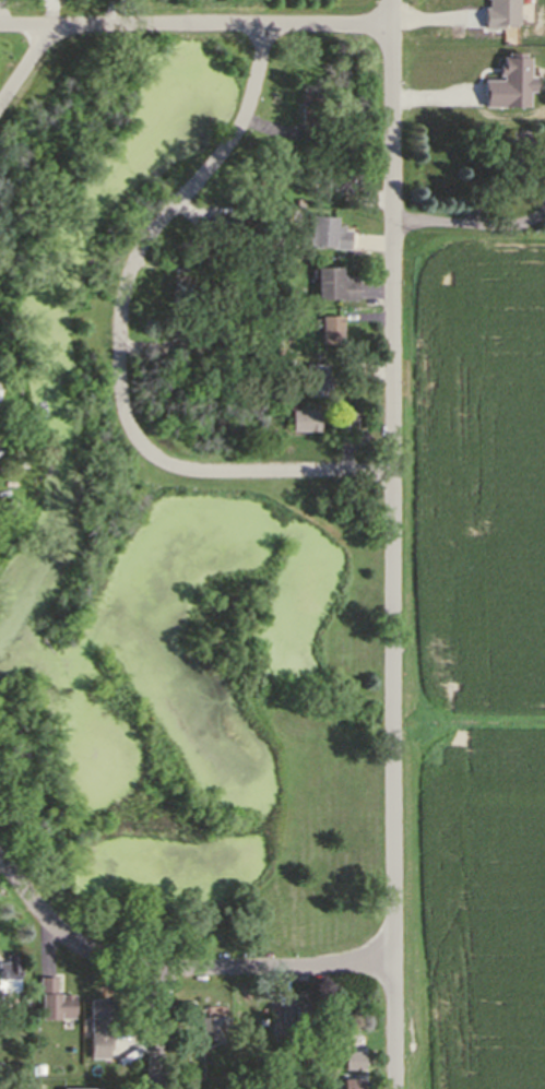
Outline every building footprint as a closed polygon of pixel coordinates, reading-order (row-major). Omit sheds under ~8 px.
[(304,92),(322,92),(322,138),(304,138),(304,92)] [(339,134),(339,117),(359,116),(359,133),(339,134)] [(316,192),(316,171),(358,170),(358,192),(316,192)] [(224,245),(208,233),(213,225),(209,223),(213,217),(216,220),(218,216),(236,227),(224,245)] [(312,217),(335,218),(335,226),(344,227),(344,232),(349,232),(348,250),(310,248),(312,217)] [(318,263),(337,263),(337,272),(345,271),(345,276),(356,277),(356,292),(319,293),(318,263)] [(173,280),(191,281),(189,303),(171,301),(173,280)] [(321,318),(342,319),(343,345),(322,345),(321,318)] [(220,336),(220,322),(236,322),(235,336),(220,336)] [(308,360),(325,360),(325,390),(308,390),(308,360)] [(293,406),(318,406),(317,424),(293,424),(293,406)] [(333,412),(356,413),(356,430),(333,429),(333,412)] [(13,519),(0,510),(10,497),(22,505),(13,519)] [(21,990),(0,990),(0,958),(3,958),(3,952),(15,951),(15,961),(21,961),(21,990)] [(43,979),(58,979),(58,996),(76,996),(76,1017),(45,1019),(45,997),(43,997),(43,979)] [(94,1001),(111,1001),(112,1051),(110,1051),(110,1060),(94,1060),(94,1001)] [(281,1019),(280,1003),(289,1003),(291,1019),(281,1019)] [(313,1035),(293,1035),(293,1003),(313,1003),(313,1035)] [(200,1038),(200,1015),(226,1014),(227,1027),(217,1027),(217,1037),(200,1038)] [(367,1069),(344,1068),(345,1051),(364,1052),(364,1062),(368,1062),(367,1069)] [(359,1078),(359,1088),(340,1088),(341,1078),(359,1078)]
